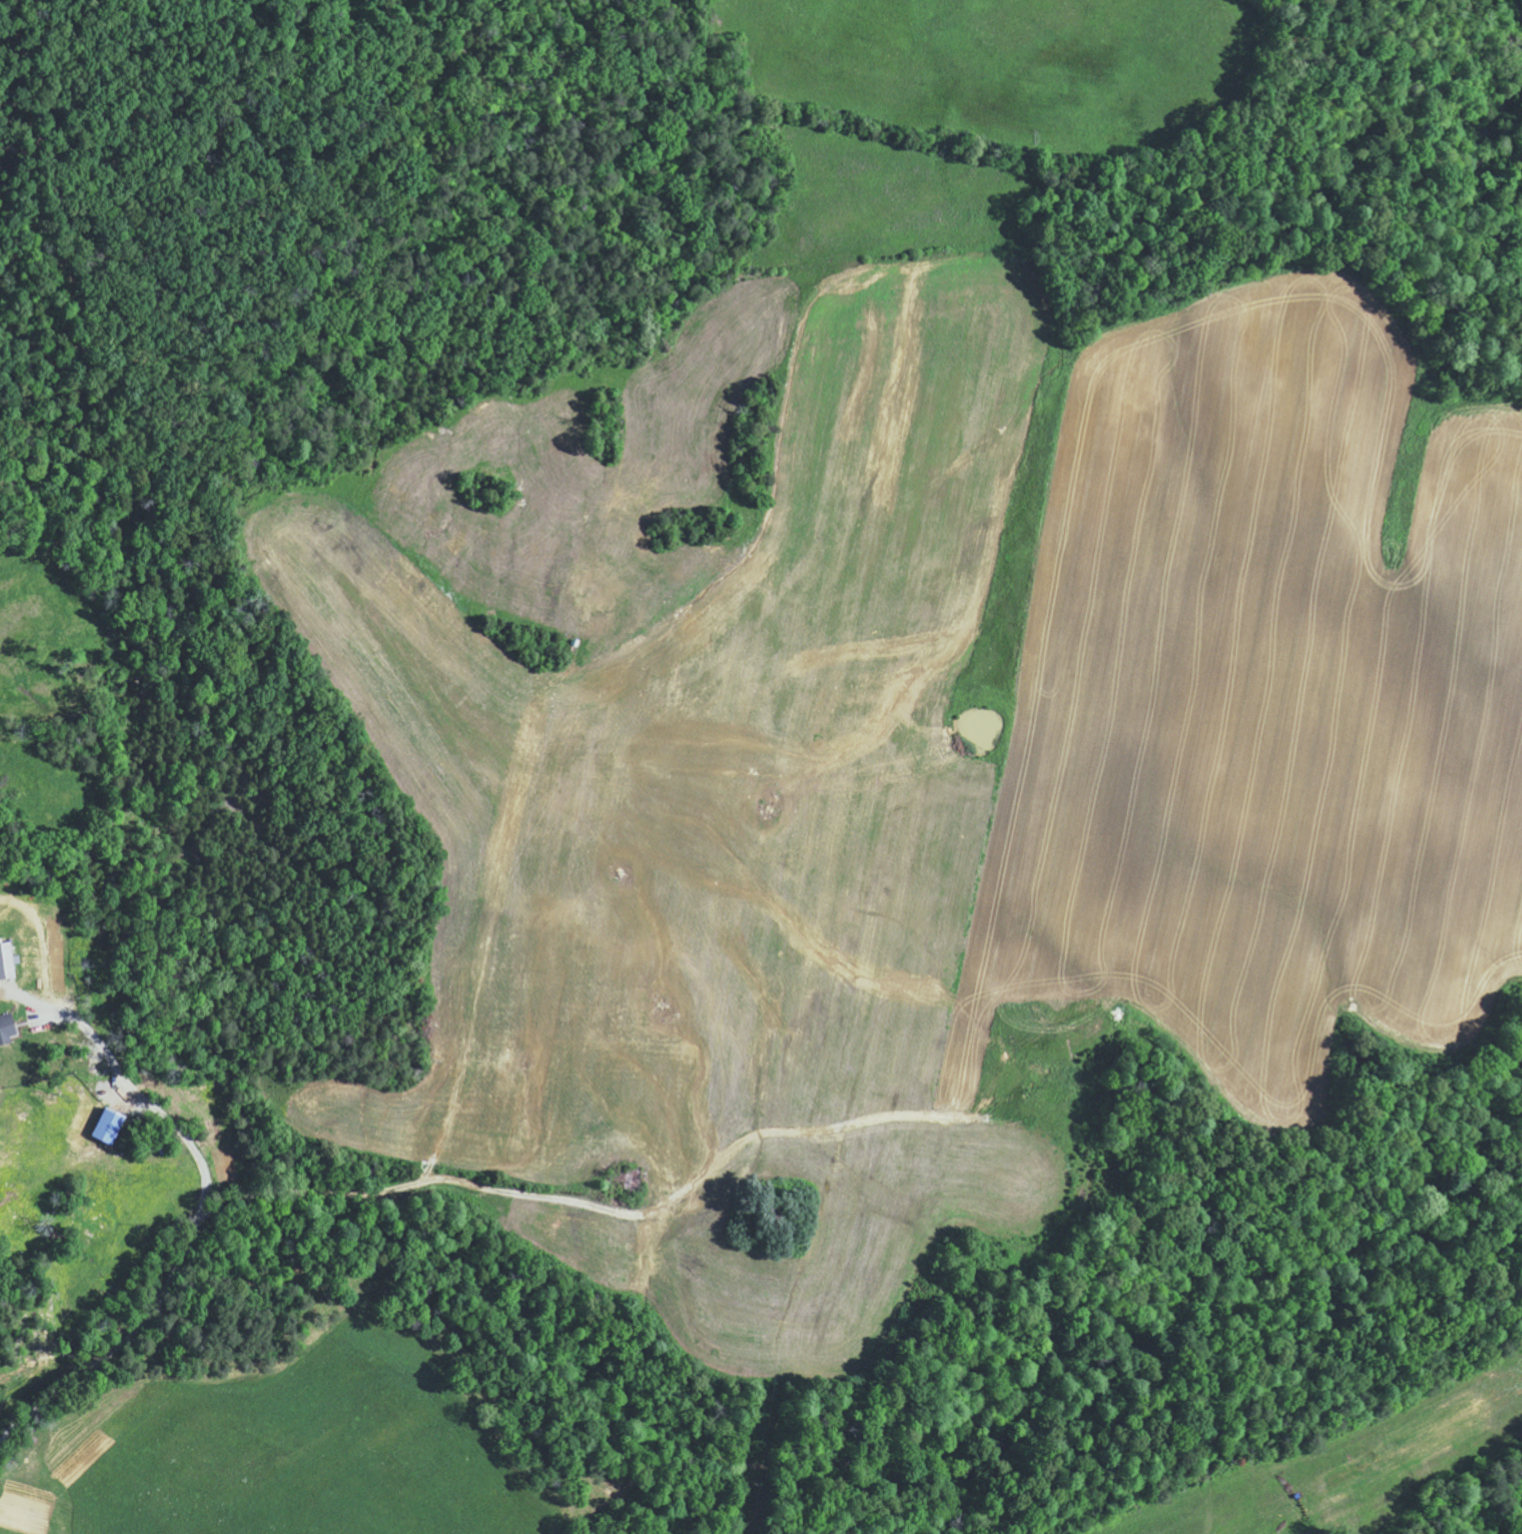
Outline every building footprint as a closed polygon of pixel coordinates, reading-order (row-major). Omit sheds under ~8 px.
[(16,979),(15,964),(21,964),(20,955),(13,956),(12,942),(0,943),(0,980),(16,979)] [(126,1116),(105,1107),(93,1137),(113,1145),(126,1116)]
